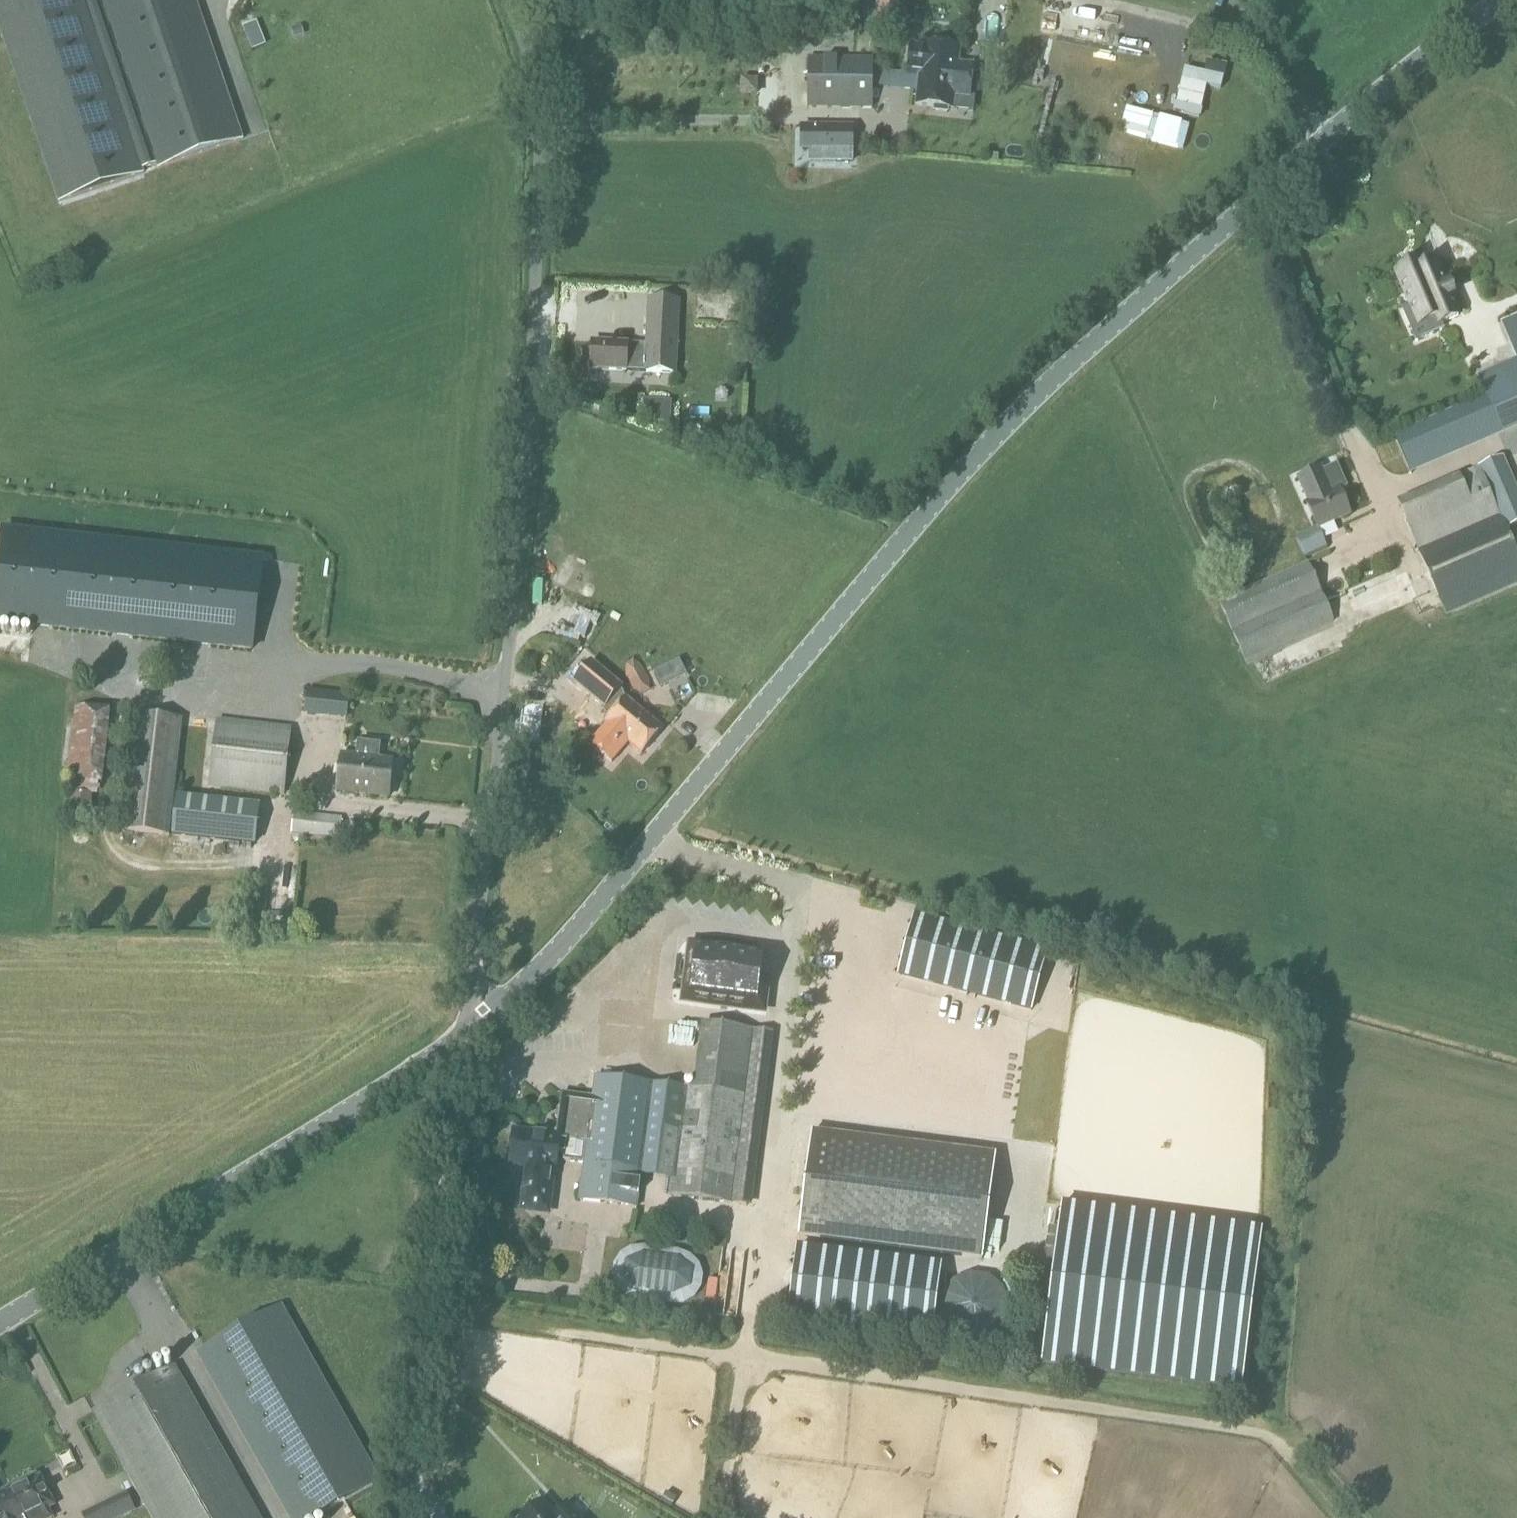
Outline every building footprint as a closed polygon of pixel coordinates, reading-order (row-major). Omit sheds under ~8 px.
[(59,201),(143,172),(142,168),(157,163),(101,0),(0,0),(0,28),(59,201)] [(157,163),(158,167),(243,139),(196,0),(101,0),(157,163)] [(897,10),(898,0),(877,0),(876,7),(897,10)] [(908,76),(920,77),(972,82),(973,64),(958,63),(960,47),(923,43),(923,45),(911,44),(908,76)] [(873,58),(808,57),(808,108),(873,108),(873,58)] [(1202,111),(1207,87),(1221,90),(1226,67),(1205,62),(1203,73),(1182,68),(1174,105),(1202,111)] [(972,82),(920,77),(917,105),(936,106),(935,110),(949,112),(949,108),(954,108),(955,95),(970,96),(972,82)] [(849,121),(800,121),(801,143),(810,143),(810,154),(849,154),(849,121)] [(1038,150),(1038,134),(1025,134),(1025,150),(1038,150)] [(1412,326),(1438,315),(1441,322),(1459,314),(1435,261),(1424,266),(1421,259),(1396,270),(1411,303),(1404,306),(1412,326)] [(678,375),(681,301),(648,299),(645,344),(629,344),(629,343),(592,341),(591,369),(627,371),(646,372),(646,373),(678,375)] [(1449,324),(1430,328),(1437,362),(1455,358),(1449,324)] [(1508,341),(1516,360),(1516,359),(1516,338),(1508,341)] [(1516,360),(1478,376),(1502,430),(1516,423),(1516,359),(1516,360)] [(632,400),(631,420),(643,421),(644,400),(632,400)] [(1412,403),(1393,411),(1403,437),(1422,430),(1412,403)] [(1516,574),(1516,552),(1507,528),(1516,524),(1516,487),(1504,456),(1478,467),(1480,474),(1474,476),(1472,471),(1460,476),(1459,475),(1397,503),(1442,606),(1516,574)] [(1309,502),(1307,503),(1318,528),(1350,514),(1339,489),(1332,492),(1322,469),(1299,478),(1309,502)] [(263,561),(3,531),(0,554),(0,621),(253,650),(263,561)] [(1245,662),(1335,622),(1309,562),(1219,602),(1245,662)] [(627,675),(629,679),(634,689),(643,695),(650,691),(649,682),(649,681),(642,667),(634,661),(627,665),(627,675)] [(607,723),(607,724),(590,744),(612,762),(629,742),(642,753),(662,729),(627,699),(622,705),(615,699),(623,688),(592,663),(576,682),(614,714),(607,723)] [(669,685),(671,684),(663,668),(654,673),(659,683),(661,689),(669,685)] [(350,694),(307,690),(304,713),(347,718),(350,694)] [(697,710),(701,700),(688,695),(683,704),(697,710)] [(513,705),(514,727),(537,726),(536,704),(513,705)] [(134,713),(121,831),(170,836),(184,719),(134,713)] [(68,718),(63,781),(93,784),(98,721),(68,718)] [(209,787),(285,796),(292,728),(217,719),(209,787)] [(356,757),(342,756),(338,792),(388,797),(392,761),(380,760),(382,744),(358,741),(356,757)] [(255,845),(259,806),(177,795),(173,835),(255,845)] [(292,834),(340,839),(343,818),(294,812),(292,834)] [(189,929),(204,925),(200,908),(186,911),(189,929)] [(951,923),(931,993),(1028,1020),(1048,950),(951,923)] [(684,1000),(764,1010),(769,968),(756,966),(758,950),(691,942),(684,1000)] [(699,1089),(683,1087),(671,1179),(670,1195),(731,1203),(732,1203),(747,1205),(769,1031),(707,1023),(699,1089)] [(642,1176),(654,1083),(595,1076),(592,1099),(584,1163),(579,1201),(638,1209),(642,1176)] [(671,1179),(683,1087),(654,1083),(642,1176),(671,1179)] [(565,1161),(584,1163),(592,1099),(565,1096),(559,1136),(515,1132),(512,1164),(527,1165),(524,1196),(551,1199),(555,1171),(556,1171),(559,1151),(566,1152),(565,1161)] [(983,1258),(996,1153),(813,1130),(800,1235),(983,1258)] [(1264,1227),(1061,1202),(1041,1364),(1243,1391),(1264,1227)] [(944,1260),(797,1243),(787,1318),(936,1336),(944,1260)] [(643,1248),(632,1249),(622,1255),(616,1265),(614,1276),(618,1287),(626,1295),(637,1299),(673,1304),(684,1303),(694,1297),(701,1287),(702,1276),(698,1265),(690,1257),(679,1252),(643,1248)] [(203,1352),(200,1354),(292,1517),(315,1517),(346,1500),(378,1483),(280,1308),(203,1352)] [(176,1367),(94,1412),(154,1517),(261,1517),(176,1367)] [(8,1492),(11,1500),(0,1506),(0,1517),(52,1517),(53,1517),(49,1508),(55,1505),(41,1476),(38,1477),(36,1474),(22,1481),(24,1484),(8,1492)] [(125,1492),(97,1506),(83,1513),(86,1517),(119,1517),(134,1510),(125,1492)] [(556,1515),(543,1501),(527,1516),(525,1513),(520,1517),(582,1517),(569,1503),(556,1515)]
